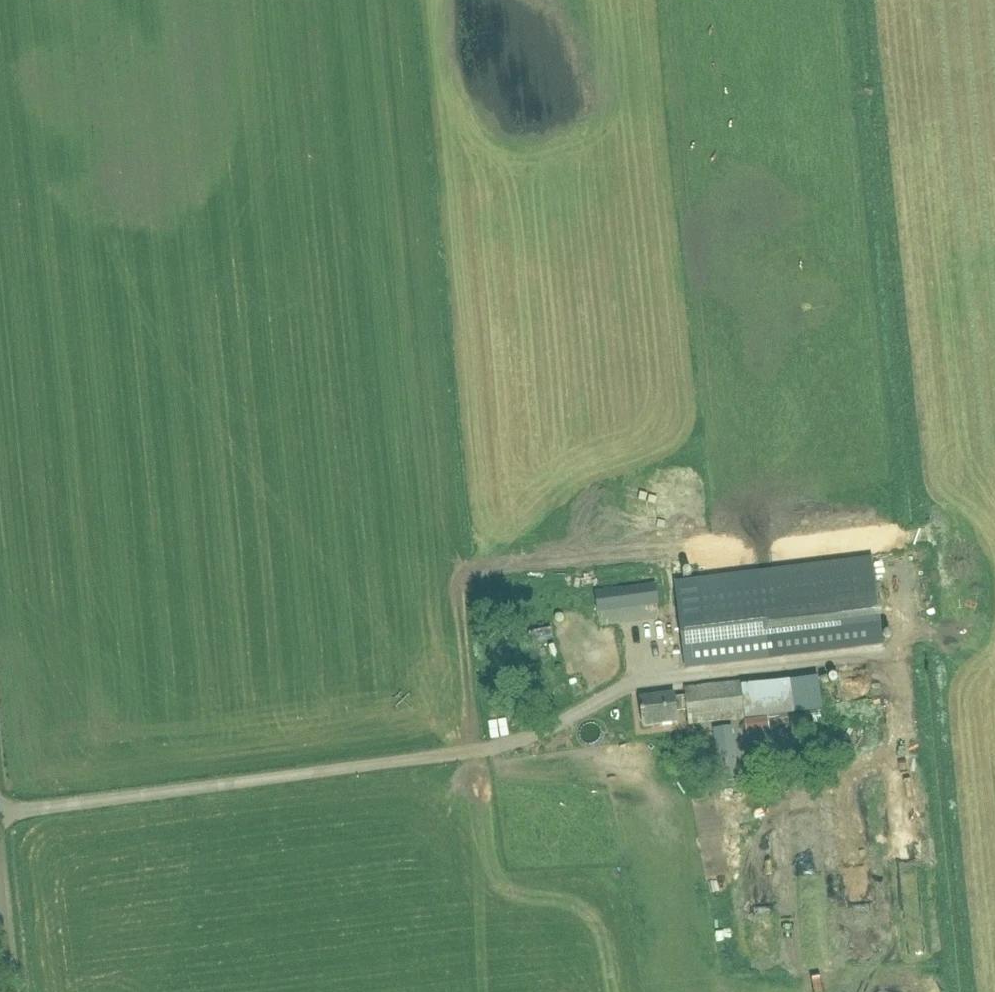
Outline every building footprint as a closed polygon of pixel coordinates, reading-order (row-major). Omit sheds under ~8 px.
[(871,559),(676,583),(687,670),(883,646),(871,559)] [(634,589),(596,594),(598,609),(636,605),(634,589)] [(789,674),(744,676),(746,701),(790,699),(789,674)] [(674,694),(640,698),(643,727),(677,723),(675,712),(687,710),(689,725),(744,719),(740,682),(684,689),(685,698),(675,699),(674,694)]
